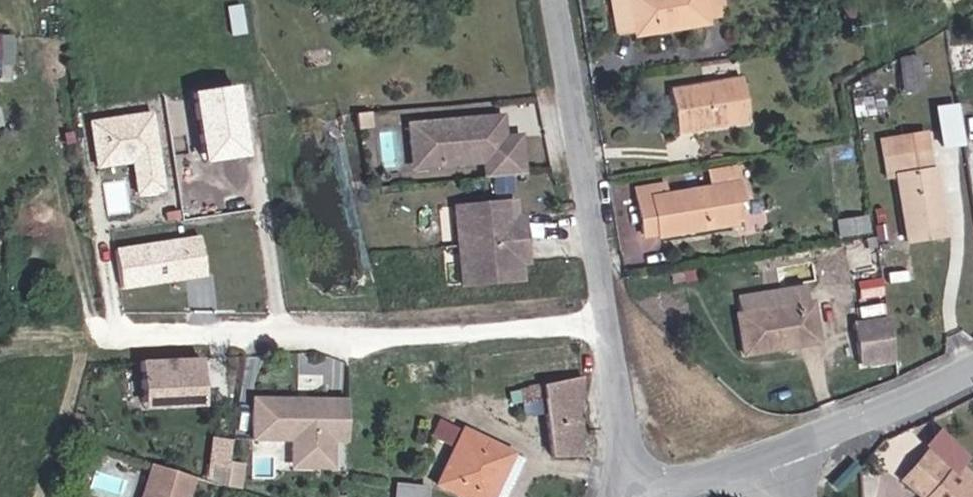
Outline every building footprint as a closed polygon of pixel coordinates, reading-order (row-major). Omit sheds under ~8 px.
[(610,35),(632,32),(633,36),(704,23),(703,18),(726,14),(723,0),(603,0),(610,35)] [(15,70),(16,31),(0,31),(0,70),(15,70)] [(970,68),(970,43),(953,43),(954,68),(970,68)] [(917,57),(898,59),(902,94),(921,91),(917,57)] [(740,80),(669,91),(676,134),(747,122),(740,80)] [(196,92),(205,160),(251,154),(242,86),(196,92)] [(961,144),(955,105),(935,108),(942,147),(961,144)] [(90,116),(96,166),(137,161),(141,195),(166,192),(157,109),(90,116)] [(501,123),(414,127),(415,147),(440,146),(441,170),(488,167),(489,183),(528,181),(524,143),(503,145),(501,123)] [(881,134),(887,175),(895,174),(905,241),(945,235),(939,196),(932,197),(928,170),(921,128),(881,134)] [(440,146),(415,147),(415,171),(441,170),(440,146)] [(935,168),(928,170),(932,197),(939,196),(935,168)] [(743,227),(733,171),(705,175),(707,190),(665,196),(664,188),(636,193),(642,236),(657,234),(658,239),(743,227)] [(517,231),(518,208),(457,210),(462,291),(521,290),(521,263),(528,263),(527,231),(517,231)] [(204,238),(114,252),(120,290),(210,276),(204,238)] [(736,300),(738,313),(810,302),(808,290),(736,300)] [(736,313),(741,356),(778,351),(778,342),(816,337),(812,302),(810,302),(738,313),(736,313)] [(891,348),(885,307),(850,313),(856,353),(891,348)] [(778,351),(817,346),(816,337),(778,342),(778,351)] [(143,358),(143,403),(207,403),(206,357),(143,358)] [(579,382),(520,391),(523,404),(543,401),(551,457),(570,456),(581,454),(579,382)] [(257,397),(256,437),(295,438),(294,469),(338,470),(339,443),(351,443),(352,399),(257,397)] [(433,434),(455,442),(461,422),(440,415),(433,434)] [(509,452),(463,430),(439,483),(467,496),(488,496),(509,452)] [(244,482),(246,459),(232,458),(233,437),(213,435),(210,480),(244,482)] [(509,452),(488,496),(502,496),(521,458),(509,452)] [(950,473),(929,454),(904,482),(920,496),(972,496),(972,492),(950,473)] [(155,463),(144,496),(191,496),(197,477),(155,463)] [(972,492),(972,478),(957,464),(950,473),(972,492)] [(410,487),(409,496),(425,496),(425,488),(410,487)]
